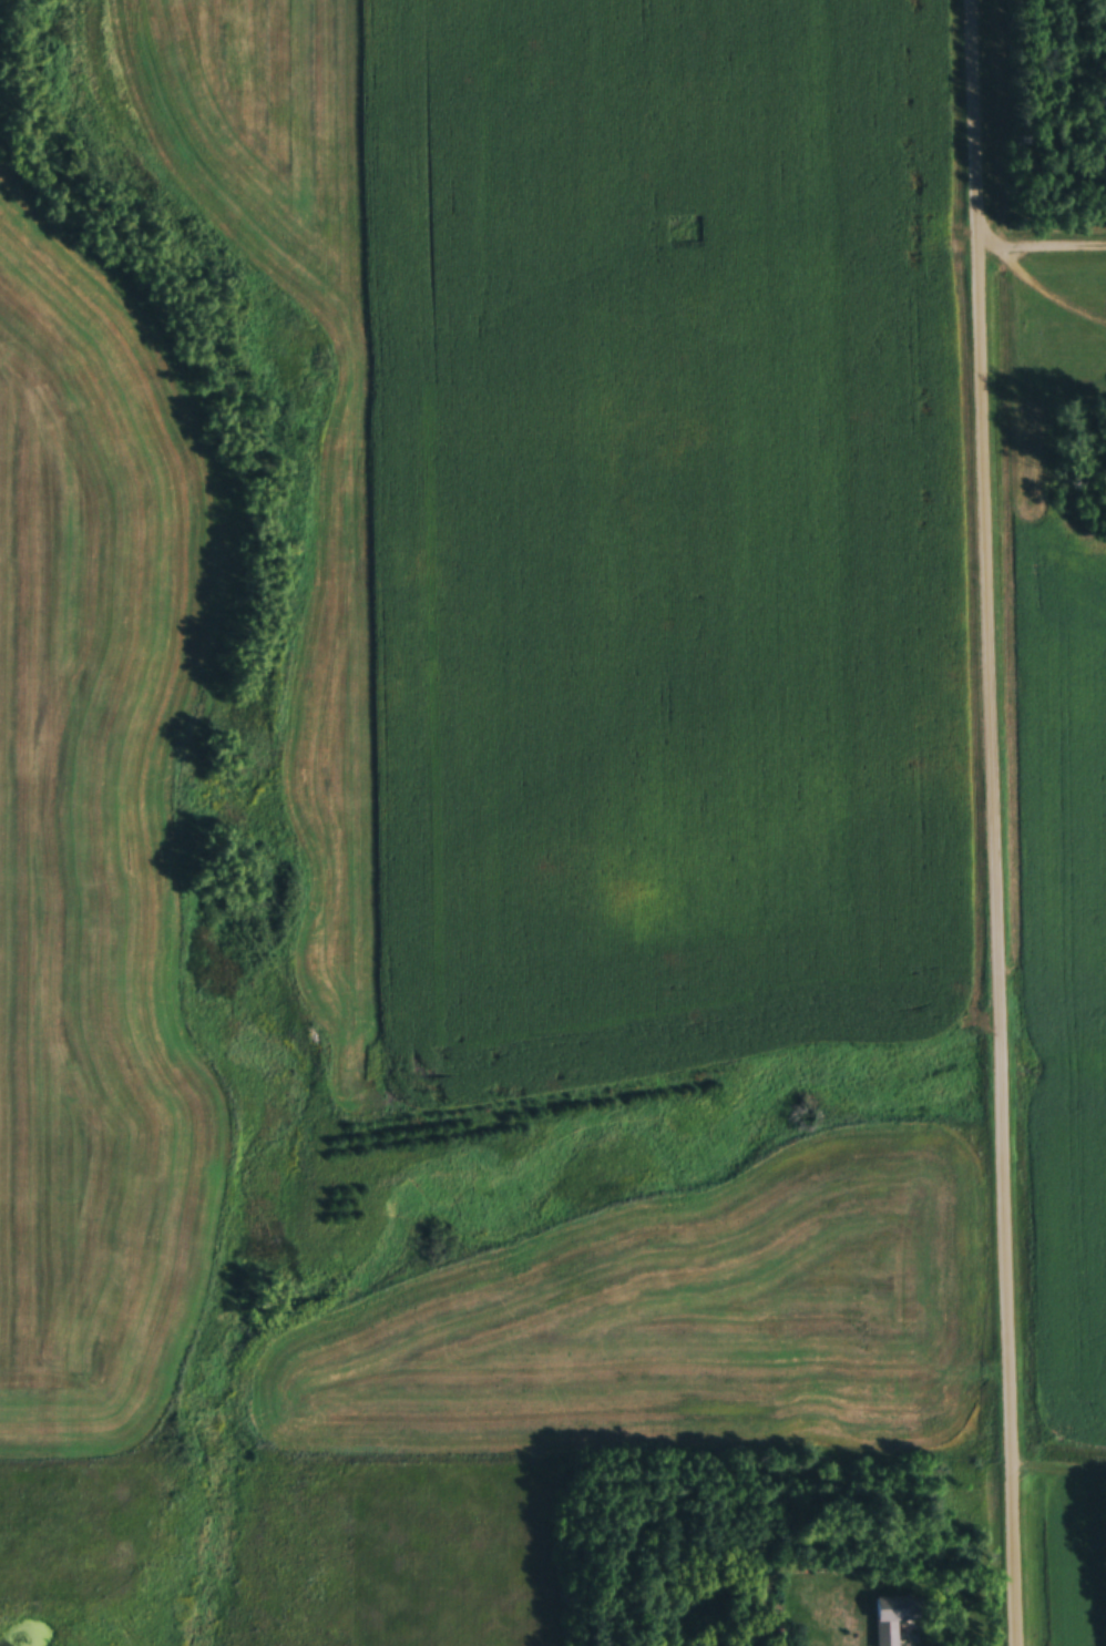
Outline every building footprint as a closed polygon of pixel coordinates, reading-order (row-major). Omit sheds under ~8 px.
[(877,1645),(898,1645),(897,1621),(922,1621),(921,1598),(876,1599),(877,1645)]
